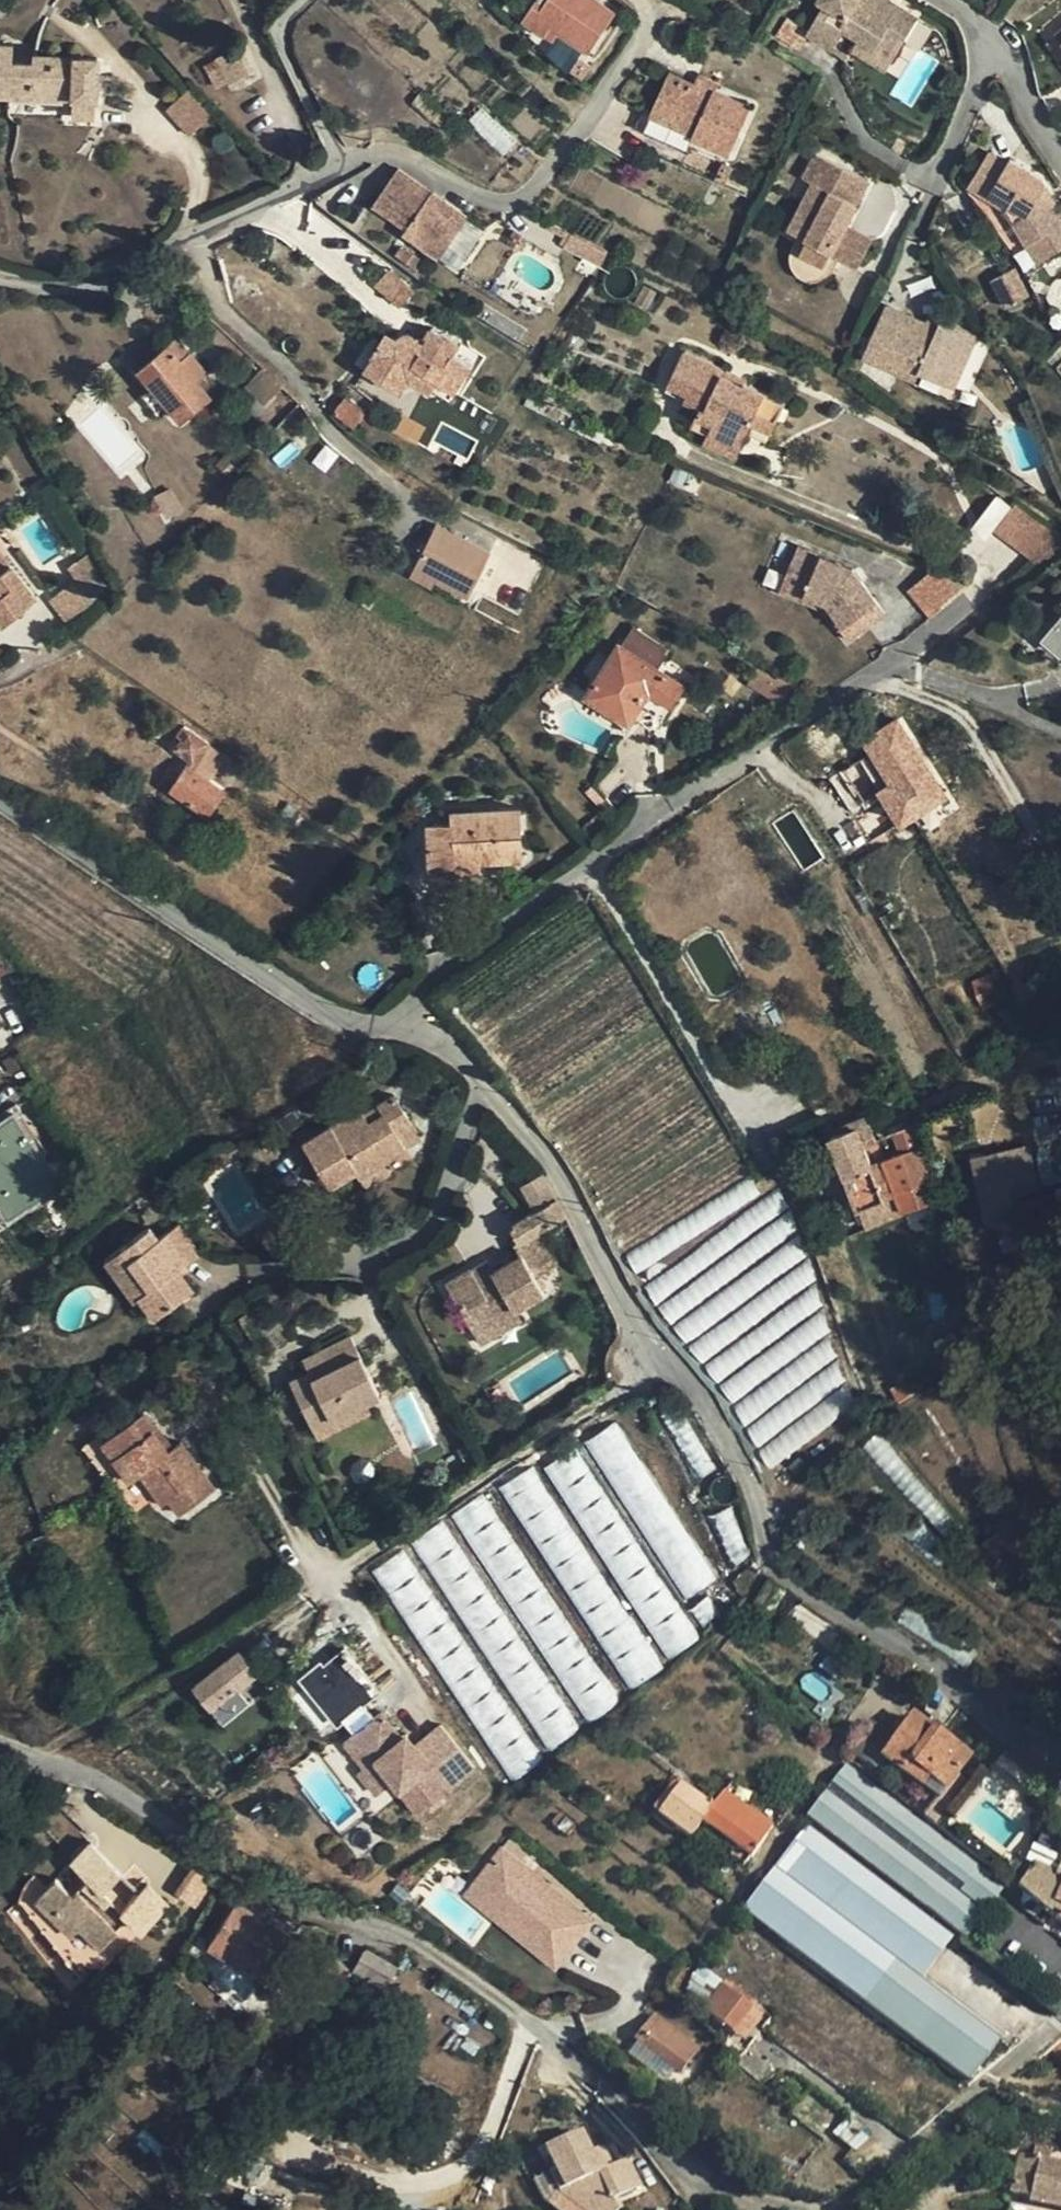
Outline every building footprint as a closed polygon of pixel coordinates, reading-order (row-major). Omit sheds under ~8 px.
[(598,0),(537,0),(521,24),(573,73),(616,12),(598,0)] [(896,50),(918,13),(895,0),(819,0),(825,4),(808,32),(835,49),(847,29),(858,38),(860,37),(876,47),(881,40),(896,50)] [(886,67),(896,50),(881,40),(876,47),(860,37),(858,38),(853,47),(886,67)] [(90,56),(33,54),(32,61),(13,61),(13,44),(0,43),(0,92),(11,93),(73,95),(73,115),(95,116),(97,78),(89,77),(90,56)] [(216,56),(217,59),(227,79),(229,82),(256,69),(243,43),(216,56)] [(98,56),(90,56),(89,77),(97,78),(98,56)] [(219,85),(227,79),(217,59),(206,64),(219,85)] [(700,72),(696,83),(693,88),(713,97),(715,89),(719,81),(700,72)] [(644,112),(637,127),(688,150),(691,145),(695,137),(732,154),(752,107),(715,89),(713,97),(693,88),(696,83),(671,73),(651,116),(644,112)] [(218,112),(195,87),(171,107),(195,134),(218,112)] [(454,118),(424,92),(407,111),(436,139),(454,118)] [(469,122),(502,155),(516,141),(483,108),(469,122)] [(728,160),(732,154),(695,137),(691,145),(728,160)] [(967,185),(985,196),(983,214),(1014,253),(1028,245),(1039,262),(1060,248),(1060,213),(1044,187),(1047,184),(1007,160),(1004,164),(986,154),(967,185)] [(869,180),(817,156),(805,180),(818,186),(793,234),(805,240),(797,256),(795,261),(796,264),(798,277),(805,282),(814,285),(822,285),(831,281),(838,275),(847,259),(863,265),(877,239),(848,225),(869,180)] [(431,190),(399,167),(375,204),(408,226),(405,230),(438,255),(468,217),(431,190)] [(964,191),(983,214),(985,196),(967,185),(964,191)] [(999,257),(987,264),(995,279),(993,279),(1007,305),(1030,293),(1016,267),(1014,268),(1011,263),(1005,267),(999,257)] [(393,268),(382,278),(376,285),(401,307),(406,302),(417,289),(393,268)] [(923,327),(925,323),(884,306),(862,356),(914,380),(918,372),(951,388),(975,335),(940,319),(935,332),(923,327)] [(930,314),(925,323),(923,327),(935,332),(940,319),(930,314)] [(374,359),(410,382),(413,377),(433,390),(436,387),(441,380),(458,392),(475,366),(456,354),(462,343),(432,326),(428,330),(425,336),(419,337),(412,331),(408,330),(397,336),(389,331),(375,353),(376,356),(374,359)] [(202,376),(207,371),(178,337),(140,369),(153,383),(169,402),(184,419),(215,391),(202,376)] [(722,373),(724,368),(685,350),(673,375),(694,385),(687,399),(701,406),(694,422),(710,429),(712,426),(743,441),(754,420),(759,410),(779,419),(789,400),(746,380),(745,383),(722,373)] [(404,392),(410,382),(374,359),(368,368),(404,392)] [(726,366),(724,368),(722,373),(745,383),(746,380),(747,376),(726,366)] [(220,386),(207,371),(202,376),(215,391),(220,386)] [(667,390),(687,399),(694,385),(673,375),(667,390)] [(453,399),(458,392),(441,380),(436,387),(453,399)] [(153,383),(142,392),(159,411),(169,402),(153,383)] [(367,411),(346,396),(335,411),(355,426),(367,411)] [(775,429),(779,419),(759,410),(754,420),(775,429)] [(737,454),(743,441),(712,426),(710,429),(706,441),(737,454)] [(1016,507),(996,531),(1040,563),(1060,546),(1060,538),(1016,507)] [(437,524),(410,575),(464,603),(492,552),(437,524)] [(886,612),(871,591),(864,582),(839,571),(841,564),(799,547),(788,575),(810,584),(807,593),(825,600),(823,606),(840,629),(842,628),(851,639),(873,622),(886,612)] [(4,621),(37,596),(0,548),(0,615),(4,621)] [(81,551),(67,560),(93,599),(106,592),(81,551)] [(854,569),(841,564),(839,571),(864,582),(854,569)] [(969,585),(935,571),(911,590),(932,615),(969,585)] [(788,575),(781,592),(822,608),(823,606),(825,600),(807,593),(810,584),(788,575)] [(93,603),(74,578),(49,598),(68,622),(93,603)] [(1049,635),(1060,645),(1060,621),(1049,635)] [(660,669),(674,649),(655,638),(636,627),(625,647),(620,644),(589,695),(630,722),(650,692),(673,704),(685,685),(660,669)] [(752,683),(769,693),(777,680),(759,671),(752,683)] [(800,682),(781,671),(777,680),(769,693),(789,703),(800,682)] [(874,792),(894,830),(948,803),(905,718),(861,740),(885,786),(874,792)] [(177,732),(182,737),(189,728),(183,724),(177,732)] [(189,728),(182,737),(176,745),(193,759),(173,787),(207,812),(223,789),(208,776),(225,754),(210,744),(210,741),(190,727),(189,728)] [(475,788),(461,788),(461,797),(476,796),(475,788)] [(288,802),(282,810),(296,821),(302,813),(288,802)] [(437,819),(428,820),(429,834),(436,834),(435,820),(438,820),(451,820),(451,810),(472,809),(472,803),(437,805),(437,819)] [(519,808),(472,809),(451,810),(451,820),(438,820),(435,820),(436,834),(429,834),(430,869),(456,868),(456,858),(480,857),(521,856),(519,808)] [(480,867),(480,857),(456,858),(456,868),(480,867)] [(0,953),(0,974),(15,967),(0,953)] [(384,1159),(405,1147),(396,1130),(411,1122),(395,1094),(379,1102),(384,1110),(368,1119),(364,1111),(360,1106),(323,1129),(308,1137),(304,1140),(329,1184),(357,1168),(359,1173),(384,1159)] [(379,1102),(364,1111),(368,1119),(384,1110),(379,1102)] [(847,1129),(858,1124),(871,1120),(868,1111),(844,1121),(847,1129)] [(14,1112),(0,1122),(0,1198),(9,1212),(60,1180),(14,1112)] [(858,1124),(866,1144),(879,1139),(871,1120),(858,1124)] [(420,1138),(411,1122),(396,1130),(405,1147),(420,1138)] [(304,1131),(308,1137),(323,1129),(320,1123),(304,1131)] [(939,1199),(915,1123),(894,1130),(917,1207),(939,1199)] [(873,1163),(866,1144),(858,1124),(847,1129),(832,1134),(846,1174),(873,1163)] [(1034,1205),(1045,1201),(1025,1136),(1013,1139),(1034,1205)] [(1034,1205),(1013,1139),(985,1147),(1004,1213),(1034,1205)] [(391,1172),(384,1159),(359,1173),(367,1185),(391,1172)] [(881,1201),(886,1199),(876,1173),(873,1163),(846,1174),(860,1209),(881,1201)] [(876,1173),(886,1199),(897,1195),(900,1193),(890,1168),(876,1173)] [(566,1214),(542,1173),(521,1184),(530,1201),(534,1209),(526,1214),(509,1224),(518,1240),(513,1242),(521,1255),(495,1269),(478,1278),(472,1266),(445,1281),(474,1331),(517,1307),(544,1292),(535,1276),(555,1265),(536,1231),(566,1214)] [(886,1199),(881,1201),(888,1217),(904,1211),(897,1195),(886,1199)] [(521,1206),(526,1214),(534,1209),(530,1201),(521,1206)] [(881,1201),(860,1209),(866,1226),(888,1217),(881,1201)] [(646,1282),(769,1466),(843,1417),(827,1394),(869,1366),(761,1205),(646,1282)] [(202,1251),(180,1220),(158,1237),(150,1225),(126,1243),(135,1255),(130,1258),(150,1286),(138,1295),(155,1317),(194,1288),(183,1274),(178,1268),(188,1261),(202,1251)] [(132,1299),(138,1295),(150,1286),(130,1258),(135,1255),(126,1243),(104,1259),(132,1299)] [(495,1269),(487,1257),(472,1266),(478,1278),(495,1269)] [(192,1267),(188,1261),(178,1268),(183,1274),(192,1267)] [(523,1319),(517,1307),(474,1331),(481,1343),(523,1319)] [(247,1312),(240,1315),(250,1335),(259,1331),(247,1312)] [(308,1369),(290,1378),(312,1423),(366,1398),(379,1392),(351,1334),(320,1349),(325,1362),(308,1369)] [(303,1358),(308,1369),(325,1362),(320,1349),(303,1358)] [(319,1437),(372,1412),(366,1398),(312,1423),(319,1437)] [(536,1463),(502,1484),(624,1691),(667,1666),(663,1661),(702,1638),(680,1602),(715,1582),(619,1420),(579,1443),(580,1444),(539,1468),(536,1463)] [(159,1422),(156,1424),(153,1427),(168,1447),(174,1443),(159,1422)] [(102,1439),(112,1455),(124,1447),(113,1432),(102,1439)] [(878,1433),(864,1446),(933,1526),(947,1514),(878,1433)] [(410,1545),(375,1567),(507,1782),(545,1758),(542,1753),(584,1727),(583,1726),(618,1704),(487,1491),(445,1517),(446,1519),(408,1542),(410,1545)] [(331,1725),(375,1694),(342,1648),(298,1680),(331,1725)] [(258,1672),(239,1650),(195,1684),(224,1721),(249,1700),(240,1688),(258,1672)] [(386,1703),(348,1730),(367,1758),(378,1750),(393,1771),(419,1805),(477,1763),(445,1719),(418,1737),(413,1741),(406,1731),(386,1703)] [(912,1715),(897,1736),(882,1756),(899,1769),(940,1800),(971,1758),(912,1715)] [(889,1781),(899,1769),(882,1756),(897,1736),(872,1718),(850,1749),(889,1781)] [(410,1727),(406,1731),(413,1741),(418,1737),(410,1727)] [(1046,1773),(1016,1749),(1002,1766),(1033,1790),(1046,1773)] [(393,1771),(378,1750),(367,1758),(362,1760),(378,1783),(393,1771)] [(906,2034),(972,1941),(967,1937),(1007,1886),(845,1762),(806,1814),(811,1818),(742,1910),(906,2034)] [(672,1781),(651,1809),(658,1814),(679,1786),(672,1781)] [(774,1826),(724,1790),(712,1807),(680,1784),(679,1786),(658,1814),(690,1838),(702,1822),(751,1856),(774,1826)] [(511,1837),(501,1849),(517,1861),(527,1849),(511,1837)] [(101,1889),(109,1882),(121,1870),(90,1840),(73,1857),(70,1860),(87,1876),(70,1893),(55,1877),(45,1887),(33,1876),(26,1883),(20,1899),(75,1971),(80,1966),(102,1966),(110,1958),(99,1947),(117,1929),(117,1925),(127,1916),(120,1909),(101,1889)] [(517,1861),(501,1849),(476,1880),(502,1901),(499,1905),(514,1916),(517,1912),(528,1920),(522,1928),(562,1959),(592,1920),(517,1861)] [(1060,1920),(1060,1868),(1059,1868),(1056,1873),(1035,1864),(1017,1886),(1060,1920)] [(173,1896),(194,1910),(210,1885),(189,1871),(173,1896)] [(695,1877),(689,1886),(701,1895),(708,1887),(695,1877)] [(557,1965),(562,1959),(522,1928),(528,1920),(517,1912),(514,1916),(499,1905),(502,1901),(476,1880),(466,1894),(557,1965)] [(127,1901),(120,1909),(127,1916),(141,1930),(169,1901),(148,1881),(127,1901)] [(127,1901),(109,1882),(101,1889),(120,1909),(127,1901)] [(265,1980),(273,1968),(292,1937),(237,1902),(209,1943),(265,1980)] [(300,1942),(292,1937),(273,1968),(281,1973),(300,1942)] [(972,1941),(906,2034),(968,2081),(1001,2039),(1007,2043),(1043,1996),(972,1941)] [(383,1984),(395,1964),(365,1947),(353,1967),(383,1984)] [(750,2005),(721,1984),(703,2009),(732,2030),(750,2005)] [(635,2042),(637,2043),(673,2071),(677,2074),(697,2047),(655,2015),(635,2042)] [(628,2052),(665,2081),(673,2071),(637,2043),(628,2052)] [(798,2189),(819,2159),(724,2085),(702,2113),(798,2189)] [(586,2140),(548,2161),(567,2208),(569,2209),(624,2209),(623,2208),(644,2194),(631,2165),(606,2177),(600,2160),(594,2163),(586,2140)] [(1018,2150),(1005,2209),(1060,2209),(1060,2159),(1018,2150)]
